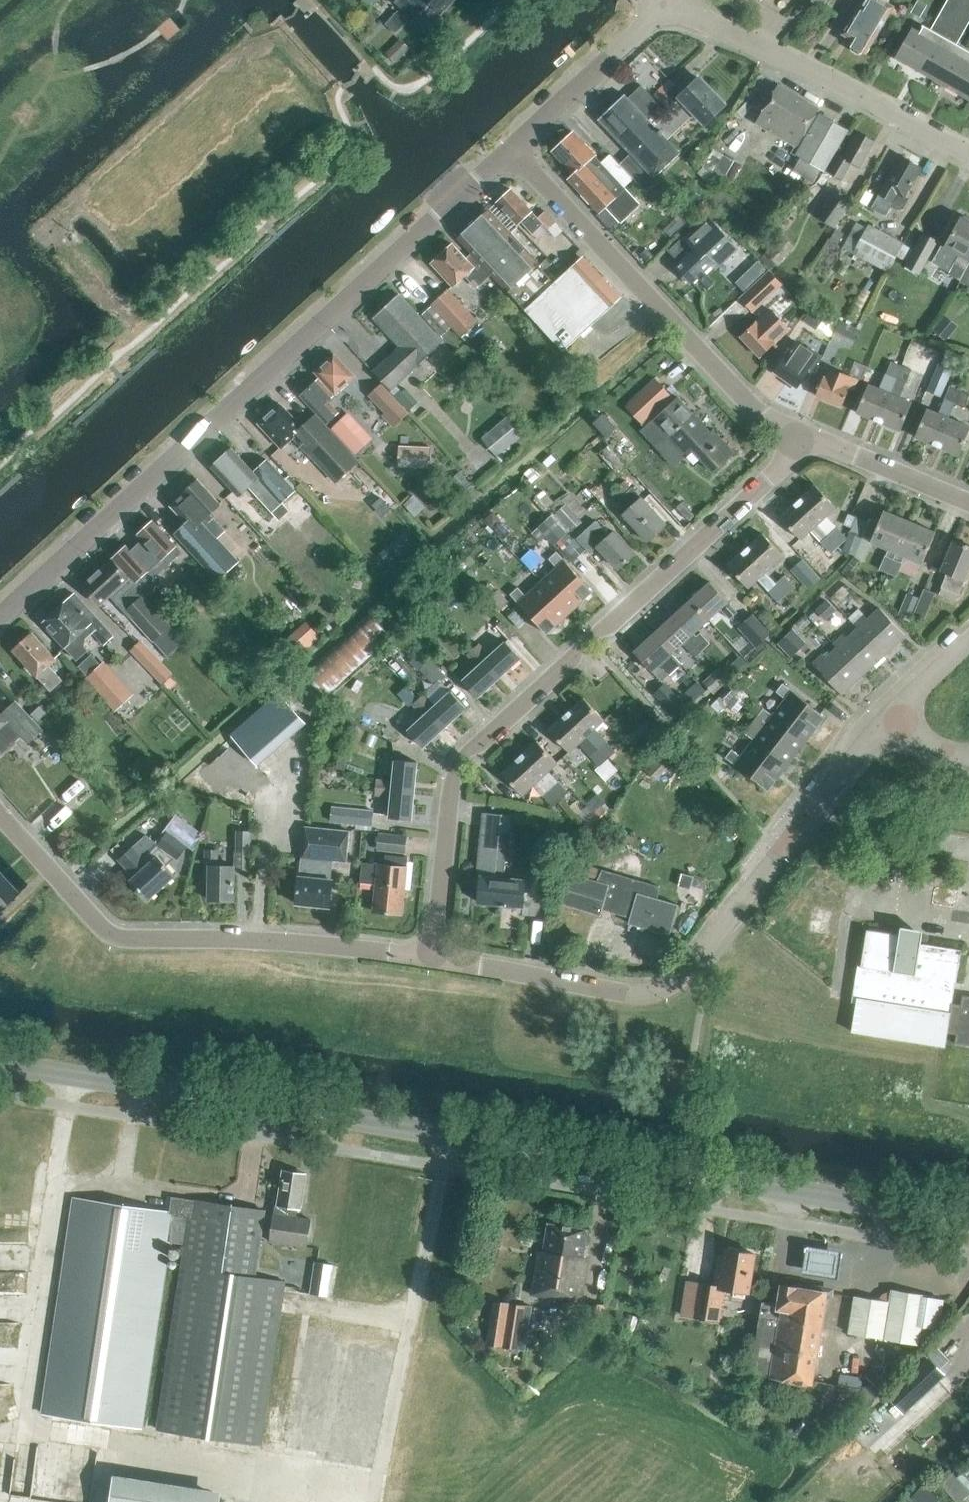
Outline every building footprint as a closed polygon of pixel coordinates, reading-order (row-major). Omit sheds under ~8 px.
[(395,2),(414,20),(429,3),(441,14),(454,0),(396,0),(395,2)] [(863,5),(860,10),(857,9),(842,35),(851,40),(848,44),(866,54),(883,24),(893,7),(882,0),(855,0),(863,5)] [(968,23),(968,0),(947,0),(931,29),(923,24),(924,26),(920,33),(912,29),(896,58),(968,99),(968,51),(957,44),(968,23)] [(911,13),(920,18),(927,5),(918,0),(911,13)] [(388,21),(396,30),(408,20),(400,11),(388,21)] [(674,127),(678,130),(695,113),(705,124),(725,105),(699,78),(679,97),(683,100),(672,111),(676,115),(669,121),(672,124),(668,127),(671,130),(674,127)] [(676,115),(672,111),(668,114),(642,86),(629,99),(624,94),(598,120),(630,154),(619,164),(655,201),(666,190),(654,178),(680,153),(668,140),(678,130),(674,127),(671,130),(668,127),(672,124),(669,121),(676,115)] [(803,136),(818,109),(778,86),(765,109),(756,124),(757,124),(767,130),(767,129),(796,146),(792,153),(800,157),(792,170),(813,183),(821,170),(824,171),(848,131),(820,114),(806,138),(803,136)] [(625,189),(594,157),(595,156),(573,132),(552,151),(574,174),(568,179),(599,213),(605,208),(619,223),(640,203),(625,188),(625,189)] [(860,168),(875,142),(858,132),(843,158),(838,156),(829,172),(842,180),(852,163),(860,168)] [(724,180),(734,163),(713,151),(703,167),(724,180)] [(903,209),(909,198),(905,196),(921,168),(901,157),(872,207),(886,216),(891,207),(896,210),(903,209)] [(543,224),(511,189),(497,203),(517,225),(521,221),(533,234),(543,224)] [(834,228),(851,204),(833,191),(816,216),(834,228)] [(554,283),(488,211),(459,238),(472,252),(491,273),(564,351),(620,299),(581,258),(554,283)] [(716,271),(738,250),(706,217),(686,236),(697,247),(676,268),(691,284),(710,265),(716,271)] [(968,264),(968,222),(961,217),(945,247),(959,255),(949,274),(960,281),(968,264)] [(914,249),(904,243),(868,223),(852,254),(887,272),(896,256),(907,261),(904,266),(920,274),(939,241),(923,232),(914,249)] [(778,265),(794,248),(782,236),(766,252),(778,265)] [(472,252),(466,258),(452,244),(432,263),(454,286),(466,275),(472,281),(474,279),(479,285),(491,273),(472,252)] [(647,262),(653,256),(646,249),(640,255),(647,262)] [(960,281),(968,286),(968,264),(960,281)] [(753,312),(782,285),(770,272),(741,299),(753,312)] [(478,322),(449,291),(422,314),(437,330),(446,322),(460,338),(478,322)] [(434,333),(420,317),(399,294),(373,318),(400,347),(373,372),(390,390),(443,342),(434,333)] [(787,306),(795,318),(807,309),(799,297),(787,306)] [(816,331),(825,318),(811,308),(802,321),(816,331)] [(790,330),(771,310),(757,324),(757,323),(742,337),(761,358),(790,330)] [(852,349),(860,331),(840,321),(831,340),(852,349)] [(485,341),(478,348),(485,356),(492,350),(485,341)] [(807,348),(796,341),(774,372),(797,388),(808,371),(811,373),(823,356),(808,346),(807,348)] [(326,424),(338,413),(328,401),(354,376),(334,354),(315,372),(321,379),(302,397),(326,424)] [(878,422),(901,366),(891,362),(880,389),(868,385),(856,413),(878,422)] [(940,397),(951,370),(936,364),(925,390),(940,397)] [(906,383),(911,370),(901,366),(878,422),(901,431),(912,403),(900,398),(906,383)] [(858,380),(832,369),(828,378),(824,377),(816,396),(842,407),(849,388),(854,390),(858,380)] [(656,378),(626,406),(643,425),(674,397),(656,378)] [(394,428),(409,414),(380,384),(368,395),(385,413),(382,415),(394,428)] [(937,446),(949,418),(955,404),(960,391),(949,386),(945,398),(943,398),(937,413),(927,409),(915,437),(937,446)] [(955,404),(964,408),(968,395),(960,391),(955,404)] [(710,432),(678,397),(654,419),(687,455),(696,447),(704,455),(700,458),(714,473),(735,453),(713,430),(710,432)] [(356,456),(329,430),(316,416),(302,428),(280,404),(259,424),(282,449),(294,437),(337,483),(360,461),(356,456)] [(329,430),(356,456),(363,449),(371,441),(346,414),(329,430)] [(607,436),(616,428),(603,414),(594,423),(607,436)] [(501,461),(513,451),(510,446),(522,435),(507,417),(482,438),(501,461)] [(937,446),(959,455),(968,431),(968,427),(949,418),(937,446)] [(555,450),(567,462),(596,434),(585,422),(555,450)] [(615,473),(624,465),(608,447),(599,454),(615,473)] [(410,468),(430,469),(431,449),(411,448),(410,468)] [(254,472),(232,449),(219,460),(220,461),(212,468),(238,496),(248,487),(272,513),(296,491),(267,460),(254,472)] [(462,494),(471,486),(459,472),(450,480),(462,494)] [(219,580),(240,561),(218,538),(226,531),(210,514),(220,505),(198,480),(194,483),(191,484),(187,487),(186,491),(183,493),(184,494),(171,506),(187,523),(175,534),(219,580)] [(798,501),(838,547),(847,539),(827,516),(836,508),(815,485),(798,501)] [(642,498),(632,488),(624,496),(633,506),(623,515),(647,542),(666,524),(642,498)] [(425,507),(414,495),(403,505),(414,517),(425,507)] [(830,554),(838,547),(798,501),(780,517),(801,540),(810,531),(830,554)] [(572,531),(582,523),(566,504),(556,513),(572,531)] [(888,574),(910,522),(884,511),(879,522),(869,518),(867,522),(854,556),(841,572),(848,576),(859,560),(863,561),(871,543),(890,551),(888,557),(885,556),(880,570),(888,574)] [(494,512),(485,520),(486,521),(493,528),(500,522),(502,520),(494,512)] [(851,528),(856,517),(848,514),(844,525),(851,528)] [(566,534),(550,516),(538,528),(554,545),(566,534)] [(856,517),(851,528),(843,552),(854,556),(867,522),(856,517)] [(610,535),(596,520),(584,532),(583,531),(576,539),(590,554),(598,547),(618,569),(634,554),(614,532),(610,535)] [(135,583),(134,582),(135,583),(141,589),(181,552),(175,547),(176,546),(153,521),(138,535),(144,540),(131,552),(126,546),(113,559),(135,583)] [(910,522),(888,574),(897,577),(903,563),(901,562),(903,556),(923,564),(936,533),(910,522)] [(745,550),(765,572),(783,556),(763,534),(745,550)] [(968,571),(968,547),(954,540),(941,571),(947,574),(942,588),(959,595),(964,581),(965,581),(968,571)] [(757,580),(765,572),(745,550),(728,566),(748,588),(757,580)] [(540,581),(569,613),(592,591),(556,552),(549,559),(556,566),(540,581)] [(825,582),(835,572),(822,557),(811,566),(825,582)] [(138,587),(134,582),(112,559),(82,587),(99,606),(111,595),(153,642),(171,626),(154,608),(144,597),(136,588),(138,587)] [(808,589),(820,579),(803,560),(791,571),(808,589)] [(777,603),(786,595),(776,584),(765,572),(757,580),(777,603)] [(776,584),(786,595),(794,588),(784,577),(776,584)] [(547,634),(569,613),(540,581),(525,595),(518,587),(510,594),(547,634)] [(295,582),(286,589),(295,599),(303,592),(295,582)] [(691,599),(709,619),(720,609),(730,619),(737,612),(728,602),(710,582),(691,599)] [(923,588),(919,598),(913,615),(924,619),(935,593),(923,588)] [(501,609),(509,602),(497,590),(489,598),(501,609)] [(913,615),(919,598),(907,593),(898,616),(910,621),(913,615)] [(114,637),(75,594),(69,599),(42,624),(65,648),(65,647),(77,660),(88,651),(83,645),(85,643),(86,639),(93,633),(104,645),(114,637)] [(694,633),(709,619),(691,599),(672,617),(702,650),(710,644),(700,633),(697,636),(694,633)] [(826,620),(836,611),(826,601),(816,610),(826,620)] [(486,625),(495,616),(485,607),(477,616),(486,625)] [(854,625),(858,629),(883,656),(905,636),(879,608),(868,619),(864,616),(860,620),(854,625)] [(848,618),(854,625),(860,620),(864,616),(858,609),(848,618)] [(327,696),(391,637),(371,613),(306,672),(327,696)] [(770,635),(752,615),(742,624),(760,644),(770,635)] [(695,657),(702,650),(672,617),(653,634),(671,654),(687,640),(689,643),(686,647),(695,657)] [(320,637),(306,621),(288,637),(302,653),(320,637)] [(793,629),(777,644),(791,658),(807,644),(793,629)] [(862,675),(883,656),(858,629),(847,639),(843,635),(833,644),(837,648),(862,675)] [(63,681),(50,667),(57,660),(32,633),(13,651),(38,678),(51,692),(63,681)] [(679,663),(671,654),(653,634),(634,652),(652,672),(653,671),(662,681),(669,675),(668,673),(679,663)] [(174,675),(141,640),(130,651),(162,685),(163,684),(169,690),(177,683),(171,677),(174,675)] [(390,656),(398,648),(393,641),(384,649),(390,656)] [(473,649),(499,678),(521,658),(506,642),(490,656),(479,644),(473,649)] [(277,670),(284,664),(266,644),(259,651),(277,670)] [(841,695),(862,675),(837,648),(826,658),(822,655),(813,664),(841,695)] [(478,697),(499,678),(473,649),(467,655),(478,667),(463,681),(478,697)] [(419,669),(435,686),(445,677),(429,660),(419,669)] [(104,661),(90,674),(100,686),(115,673),(104,661)] [(731,682),(720,670),(705,684),(716,696),(731,682)] [(687,707),(666,683),(654,693),(675,718),(687,707)] [(772,715),(806,741),(825,717),(782,683),(776,691),(785,698),(772,715)] [(279,692),(231,734),(259,766),(307,724),(279,692)] [(418,700),(444,728),(466,708),(451,692),(435,706),(424,694),(418,700)] [(566,714),(607,760),(615,752),(594,729),(604,720),(584,698),(566,714)] [(423,747),(444,728),(418,700),(412,705),(424,717),(408,731),(423,747)] [(0,714),(0,728),(10,719),(31,741),(42,730),(15,701),(1,715),(0,714)] [(38,722),(46,714),(40,707),(32,715),(38,722)] [(806,741),(772,715),(764,708),(745,733),(753,740),(787,766),(806,741)] [(600,768),(607,760),(566,714),(549,730),(569,752),(578,744),(600,768)] [(768,790),(787,766),(753,740),(740,756),(732,749),(725,757),(768,790)] [(520,757),(560,801),(568,793),(559,781),(557,782),(548,772),(557,763),(537,741),(520,757)] [(340,754),(336,770),(345,772),(347,762),(351,762),(352,757),(340,754)] [(552,808),(560,801),(520,757),(502,773),(523,795),(533,786),(552,808)] [(376,787),(414,791),(417,762),(395,760),(393,781),(377,779),(376,787)] [(412,820),(414,791),(376,787),(375,795),(392,797),(390,818),(412,820)] [(602,806),(583,823),(591,832),(610,815),(602,806)] [(373,826),(374,812),(345,809),(344,824),(373,826)] [(177,859),(187,846),(194,852),(203,834),(176,814),(157,842),(146,835),(132,847),(133,848),(119,860),(135,877),(131,880),(149,899),(175,876),(163,863),(172,856),(177,859)] [(509,832),(510,816),(485,814),(477,886),(481,887),(479,903),(523,906),(525,880),(504,878),(508,832),(509,832)] [(301,859),(332,862),(347,864),(351,832),(304,827),(301,859)] [(251,854),(252,832),(236,831),(236,851),(234,851),(234,870),(251,871),(251,854)] [(404,855),(406,837),(379,834),(377,852),(404,855)] [(233,901),(234,867),(217,866),(217,851),(206,851),(206,877),(210,877),(209,900),(233,901)] [(402,915),(408,858),(386,855),(385,865),(362,863),(360,883),(376,885),(373,912),(402,915)] [(331,880),(332,862),(301,859),(296,904),(330,908),(333,880),(331,880)] [(549,872),(549,868),(536,867),(536,871),(534,871),(532,892),(548,894),(550,872),(549,872)] [(659,886),(603,870),(598,881),(569,873),(560,904),(600,915),(603,907),(610,910),(610,912),(623,915),(623,913),(631,916),(629,924),(669,935),(678,905),(657,899),(659,886)] [(708,882),(683,875),(679,887),(691,890),(692,887),(706,890),(708,882)] [(15,893),(0,876),(0,907),(15,893)] [(867,930),(861,966),(858,966),(852,1001),(857,1002),(852,1032),(944,1047),(946,1032),(956,1034),(955,1043),(968,1045),(968,996),(963,995),(961,1005),(951,1003),(954,983),(955,983),(961,952),(925,946),(926,935),(901,931),(900,935),(867,930)] [(301,1209),(306,1175),(283,1171),(276,1214),(275,1214),(271,1242),(307,1247),(311,1220),(296,1217),(298,1208),(301,1209)] [(255,1278),(265,1212),(175,1198),(173,1215),(73,1200),(42,1415),(142,1429),(169,1243),(185,1245),(156,1431),(261,1447),(285,1282),(255,1278)] [(583,1258),(587,1230),(548,1224),(544,1252),(539,1251),(533,1295),(566,1300),(566,1299),(581,1301),(587,1259),(583,1258)] [(747,1293),(754,1256),(726,1250),(724,1262),(719,1261),(714,1286),(698,1283),(686,1281),(680,1315),(693,1317),(718,1321),(723,1288),(747,1293)] [(842,1258),(806,1252),(801,1280),(838,1285),(842,1258)] [(329,1294),(331,1278),(315,1276),(312,1291),(329,1294)] [(813,1385),(828,1293),(797,1288),(797,1287),(782,1285),(778,1304),(763,1302),(751,1376),(770,1378),(813,1385)] [(919,1344),(927,1297),(891,1291),(889,1303),(855,1297),(849,1333),(919,1344)] [(532,1306),(493,1300),(486,1344),(526,1350),(532,1306)] [(904,1414),(946,1375),(929,1357),(887,1396),(904,1414)] [(860,1390),(863,1378),(840,1373),(838,1385),(860,1390)] [(315,1460),(325,1416),(300,1411),(290,1455),(315,1460)] [(810,1446),(823,1430),(803,1419),(793,1437),(810,1446)] [(957,1477),(968,1489),(968,1468),(968,1467),(957,1477)] [(954,1476),(943,1487),(958,1501),(963,1501),(968,1496),(968,1491),(954,1476)] [(221,1500),(114,1484),(111,1501),(221,1501),(221,1500)] [(938,1497),(924,1485),(910,1501),(911,1501),(934,1501),(938,1497)]
